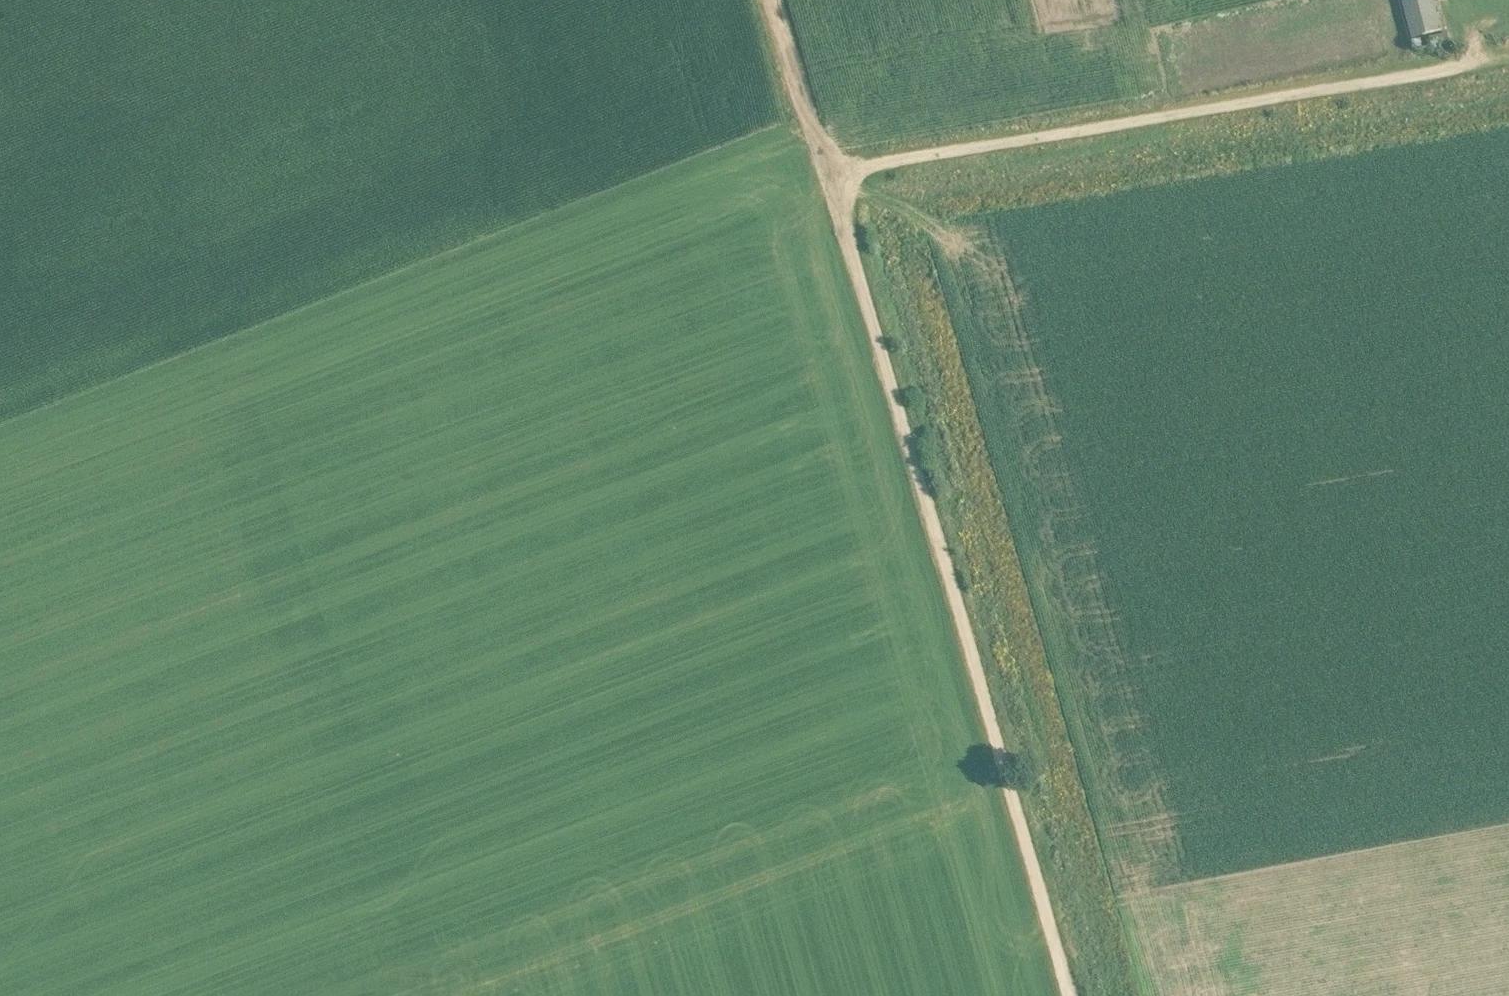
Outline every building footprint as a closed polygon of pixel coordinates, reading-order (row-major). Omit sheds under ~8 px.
[(1405,7),(1413,38),(1441,31),(1433,0),(1405,7)]
